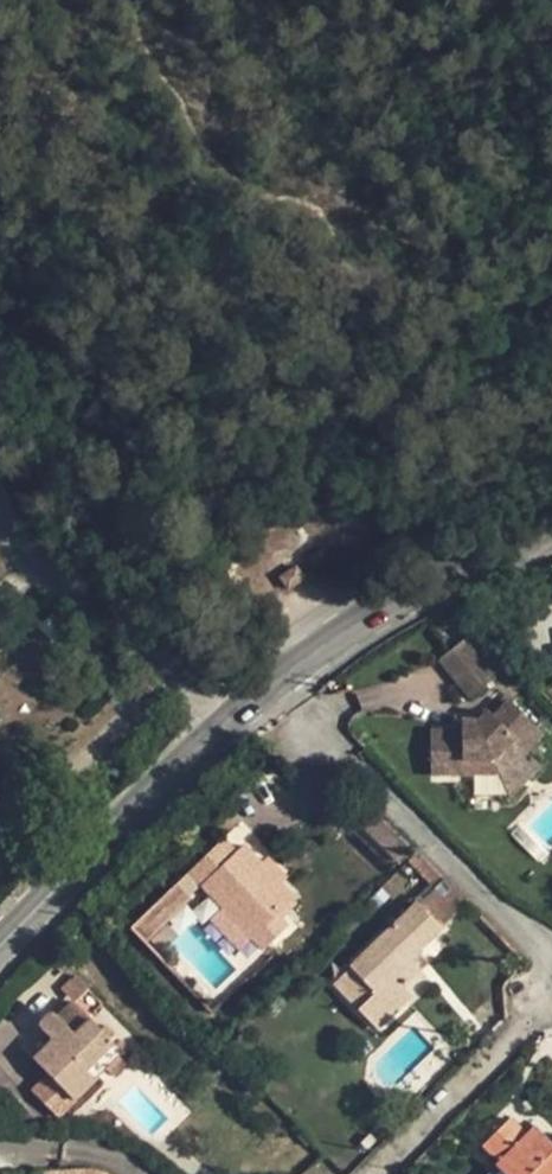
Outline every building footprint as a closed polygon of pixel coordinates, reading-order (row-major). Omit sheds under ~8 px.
[(513,664),(479,630),(437,661),(469,700),(513,664)] [(429,732),(430,775),(499,774),(504,774),(526,751),(543,734),(505,696),(477,723),(461,723),(461,732),(429,732)] [(541,766),(526,751),(504,774),(499,774),(510,799),(541,766)] [(208,921),(238,952),(251,938),(275,915),(294,897),(280,883),(261,864),(244,846),(236,853),(223,840),(188,874),(222,908),(208,921)] [(261,864),(280,883),(287,876),(269,857),(261,864)] [(203,892),(189,904),(203,921),(217,908),(203,892)] [(417,953),(442,929),(416,903),(349,967),(376,994),(359,1010),(378,1030),(414,996),(405,987),(421,970),(411,959),(417,953)] [(275,915),(251,938),(263,952),(288,928),(275,915)] [(411,959),(421,970),(425,966),(426,964),(426,963),(425,961),(417,953),(411,959)] [(74,1003),(87,989),(74,976),(61,989),(73,1001),(74,1003)] [(31,1091),(58,1119),(96,1080),(86,1070),(114,1043),(74,1003),(73,1001),(57,1017),(54,1013),(51,1014),(47,1016),(43,1020),(41,1023),(39,1027),(52,1040),(34,1059),(48,1074),(31,1091)] [(114,1043),(86,1070),(96,1080),(124,1053),(114,1043)] [(533,1126),(525,1135),(510,1119),(481,1148),(497,1163),(495,1165),(504,1173),(551,1173),(551,1145),(533,1126)] [(495,1165),(486,1173),(504,1173),(495,1165)]
